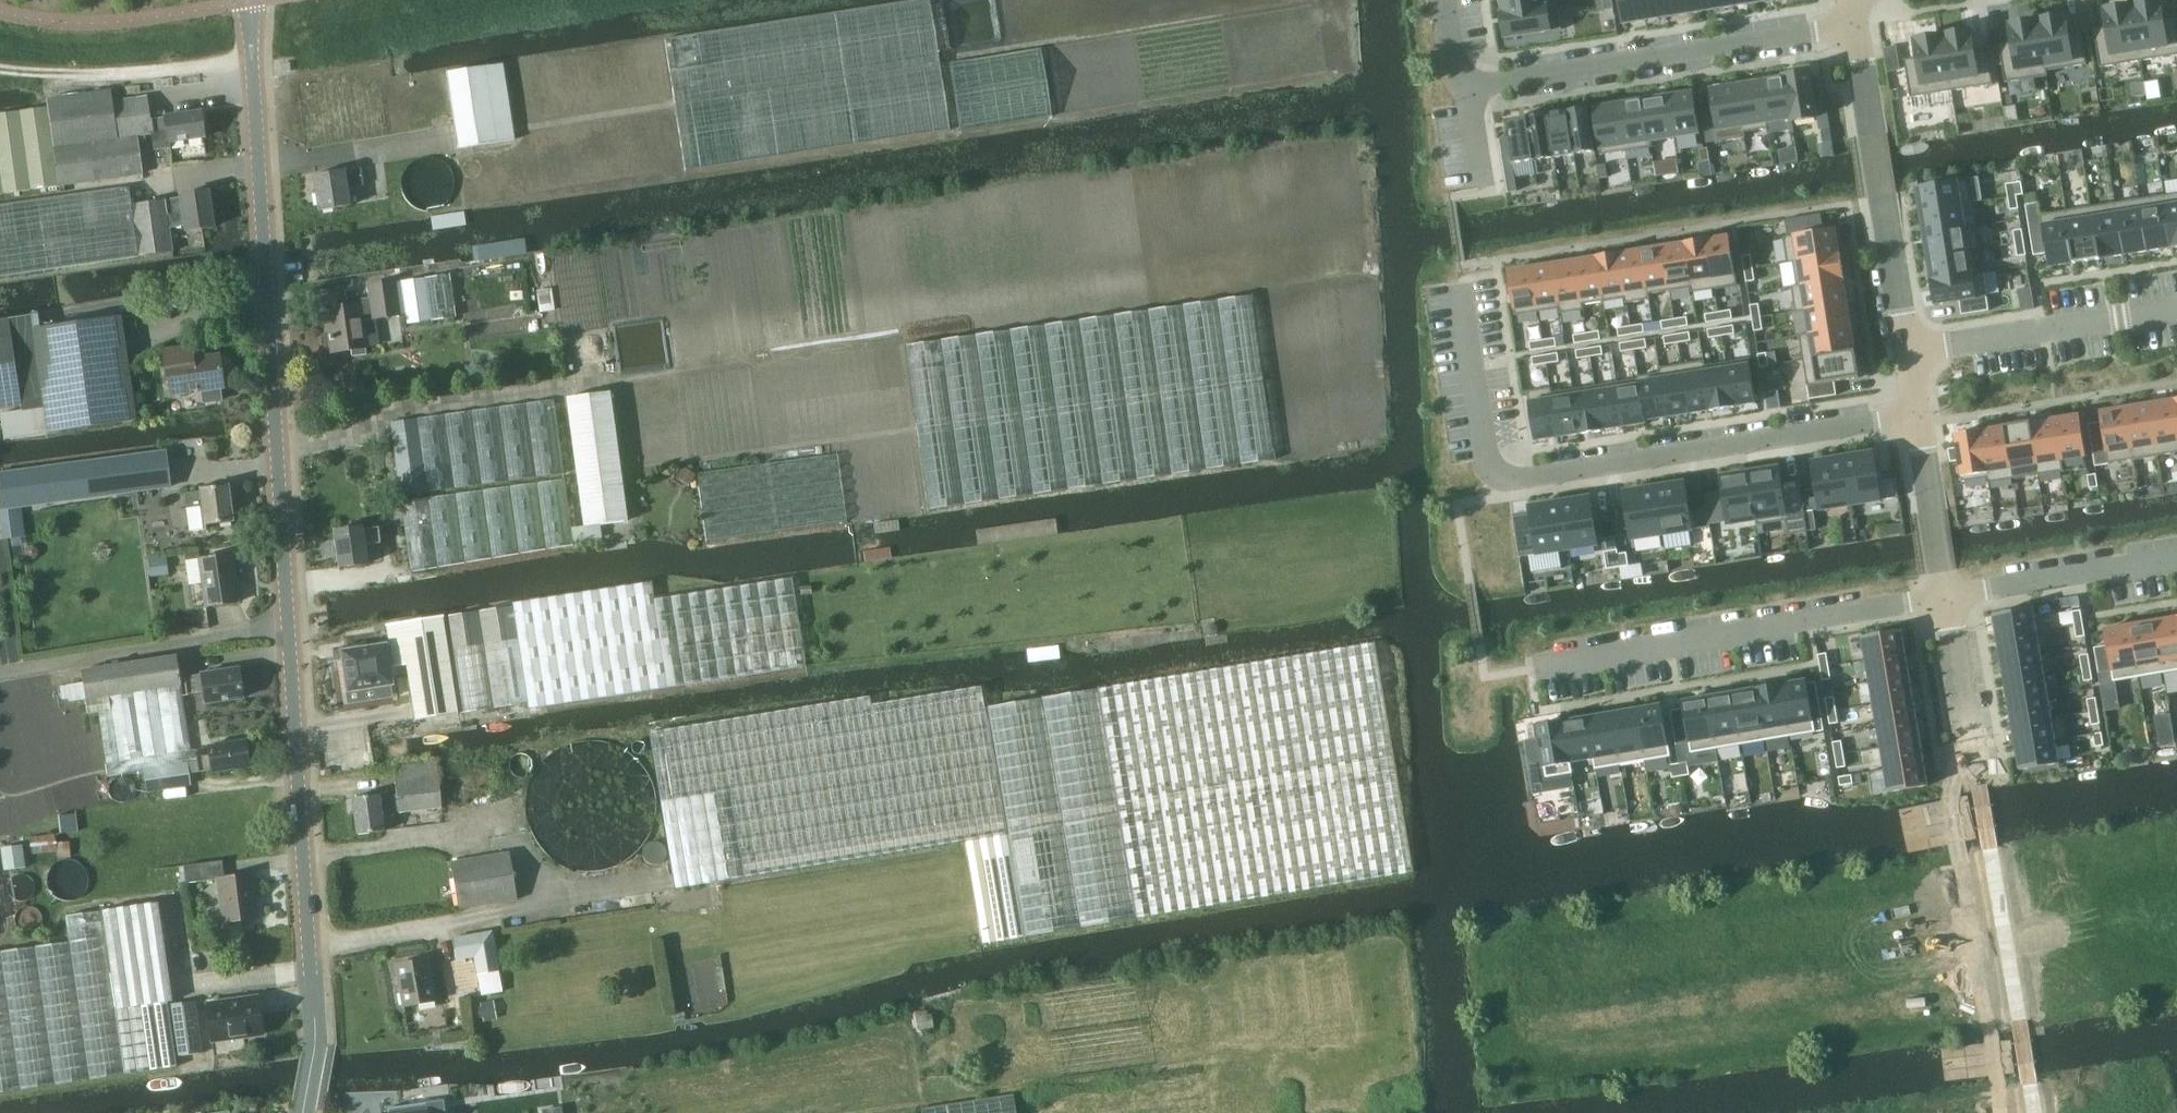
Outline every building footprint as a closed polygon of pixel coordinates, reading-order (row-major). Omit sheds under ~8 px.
[(668,63),(684,168),(684,170),(949,129),(929,0),(922,0),(702,33),(705,57),(668,63)] [(1505,11),(1556,4),(1555,0),(1503,0),(1505,11)] [(1606,10),(1614,9),(1613,0),(1604,0),(1606,10)] [(1623,25),(1647,21),(1643,0),(1619,0),(1623,25)] [(1647,21),(1669,18),(1666,0),(1643,0),(1647,21)] [(1669,18),(1691,14),(1688,0),(1666,0),(1669,18)] [(1691,14),(1713,11),(1711,0),(1688,0),(1691,14)] [(1713,11),(1735,7),(1733,0),(1711,0),(1713,11)] [(2133,5),(2142,61),(2176,55),(2176,20),(2176,16),(2163,19),(2160,1),(2133,5)] [(1505,11),(1502,12),(1507,38),(1562,29),(1558,3),(1556,4),(1505,11)] [(2109,27),(2094,29),(2101,67),(2142,61),(2133,5),(2106,9),(2109,27)] [(2065,16),(2038,20),(2046,70),(2048,70),(2087,64),(2082,31),(2068,34),(2065,16)] [(2014,42),(2000,44),(2006,82),(2049,75),(2048,70),(2046,70),(2038,20),(2011,24),(2014,42)] [(1970,31),(1944,35),(1952,91),(1993,84),(1987,46),(1973,49),(1970,31)] [(702,33),(665,38),(668,63),(705,57),(702,33)] [(1920,57),(1906,60),(1912,97),(1952,91),(1944,35),(1917,39),(1920,57)] [(1897,46),(1884,48),(1885,58),(1888,72),(1901,70),(1897,46)] [(1052,115),(1041,47),(949,63),(959,130),(1052,115)] [(446,72),(458,148),(515,140),(503,63),(446,72)] [(1811,70),(1785,75),(1785,77),(1792,121),(1793,121),(1818,117),(1816,100),(1821,100),(1818,77),(1812,78),(1811,70)] [(1785,77),(1760,81),(1768,128),(1769,134),(1795,129),(1793,121),(1792,121),(1785,77)] [(1760,81),(1738,84),(1745,132),(1768,128),(1760,81)] [(1738,84),(1711,89),(1711,93),(1713,102),(1713,103),(1713,105),(1714,112),(1715,112),(1715,117),(1716,121),(1716,122),(1717,129),(1718,131),(1719,140),(1719,141),(1746,137),(1745,132),(1738,84)] [(0,115),(0,194),(59,185),(143,173),(138,135),(118,138),(113,100),(111,90),(46,99),(48,108),(0,115)] [(1694,91),(1669,95),(1676,137),(1701,133),(1694,91)] [(1711,93),(1700,94),(1702,104),(1713,102),(1711,93)] [(147,95),(113,100),(118,138),(138,135),(152,133),(154,149),(170,147),(169,142),(205,137),(201,110),(164,115),(164,116),(150,118),(147,95)] [(1669,95),(1644,99),(1650,141),(1676,137),(1669,95)] [(1644,99),(1619,103),(1626,151),(1651,147),(1650,141),(1644,99)] [(1713,102),(1702,104),(1703,113),(1714,112),(1713,105),(1713,103),(1713,102)] [(1619,103),(1594,107),(1601,155),(1626,151),(1619,103)] [(2016,104),(2004,106),(2006,121),(2018,119),(2016,104)] [(1588,108),(1569,111),(1576,154),(1595,151),(1588,108)] [(1569,111),(1547,115),(1554,158),(1576,154),(1569,111)] [(1714,112),(1703,113),(1705,123),(1716,121),(1715,117),(1715,112),(1714,112)] [(1547,115),(1529,118),(1535,161),(1554,158),(1547,115)] [(1529,118),(1507,121),(1510,137),(1512,150),(1514,163),(1514,164),(1535,161),(1529,118)] [(1716,121),(1705,123),(1706,133),(1718,131),(1717,129),(1716,122),(1716,121)] [(1831,128),(1822,129),(1824,142),(1833,141),(1831,128)] [(1718,131),(1706,133),(1708,142),(1719,140),(1718,131)] [(1510,137),(1501,138),(1503,151),(1512,150),(1510,137)] [(1824,142),(1818,143),(1819,155),(1820,157),(1835,155),(1835,152),(1833,141),(1824,142)] [(1709,148),(1700,149),(1702,162),(1711,161),(1709,148)] [(1512,150),(1503,151),(1505,165),(1514,163),(1512,150)] [(403,174),(402,183),(403,192),(408,200),(415,205),(423,209),(433,209),(441,205),(448,200),(453,192),(454,183),(453,174),(448,166),(441,160),(433,157),(423,157),(415,160),(408,166),(403,174)] [(1514,163),(1505,165),(1507,178),(1516,177),(1514,164),(1514,163)] [(1606,164),(1598,165),(1600,178),(1608,177),(1606,164)] [(349,188),(368,185),(365,170),(317,177),(322,211),(352,206),(349,188)] [(1516,177),(1507,178),(1509,192),(1518,190),(1516,177)] [(2169,178),(2169,189),(2176,188),(2176,177),(2169,178)] [(1969,178),(1917,186),(1921,212),(1963,205),(1973,204),(1969,178)] [(2022,181),(2007,184),(2009,197),(2017,196),(2024,194),(2022,181)] [(139,255),(173,250),(165,199),(132,204),(129,185),(0,204),(0,275),(139,255)] [(190,229),(215,225),(210,192),(167,199),(171,227),(189,225),(190,229)] [(2166,194),(2174,246),(2176,246),(2176,193),(2166,194)] [(2038,194),(2025,196),(2026,204),(2040,202),(2038,194)] [(2166,194),(2141,198),(2149,250),(2174,246),(2166,194)] [(2017,196),(2009,197),(2011,210),(2020,209),(2017,196)] [(2141,198),(2116,202),(2124,254),(2149,250),(2141,198)] [(2040,202),(2026,204),(2028,213),(2041,211),(2040,204),(2040,202)] [(2116,202),(2091,206),(2100,258),(2124,254),(2116,202)] [(1963,205),(1921,212),(1924,233),(1966,226),(1976,225),(1978,225),(1975,203),(1973,204),(1963,205)] [(2091,206),(2066,210),(2075,262),(2100,258),(2091,206)] [(2066,210),(2041,214),(2042,219),(2044,228),(2045,236),(2046,244),(2050,266),(2075,262),(2066,210)] [(2041,211),(2028,213),(2029,221),(2042,219),(2041,214),(2041,211)] [(1788,237),(1784,237),(1788,263),(1840,255),(1836,229),(1824,231),(1822,214),(1798,218),(1786,220),(1788,237)] [(2042,219),(2029,221),(2030,230),(2044,228),(2042,219)] [(1966,226),(1924,233),(1928,259),(1975,251),(1981,250),(1976,225),(1966,226)] [(2044,228),(2030,230),(2032,238),(2045,236),(2044,228)] [(2023,229),(2014,230),(2016,243),(2025,242),(2023,229)] [(1730,235),(1707,239),(1715,289),(1738,285),(1730,235)] [(2045,236),(2032,238),(2033,247),(2046,244),(2045,236)] [(1707,239),(1684,242),(1691,287),(1692,292),(1715,289),(1707,239)] [(1684,242),(1663,246),(1671,290),(1691,287),(1684,242)] [(2025,242),(2016,243),(2018,256),(2027,255),(2025,242)] [(1663,246),(1643,249),(1650,294),(1671,290),(1663,246)] [(1643,249),(1618,253),(1625,298),(1626,303),(1651,299),(1650,294),(1643,249)] [(1975,251),(1928,259),(1931,279),(1979,272),(1975,251)] [(1618,253),(1597,256),(1605,301),(1625,298),(1618,253)] [(1753,267),(1751,255),(1743,256),(1745,269),(1753,267)] [(1788,263),(1780,264),(1784,287),(1792,285),(1844,277),(1840,255),(1788,263)] [(1597,256),(1577,260),(1584,305),(1605,301),(1597,256)] [(1577,260),(1552,263),(1560,308),(1560,313),(1584,309),(1584,305),(1577,260)] [(1552,263),(1530,267),(1537,312),(1560,308),(1552,263)] [(1530,267),(1508,270),(1515,315),(1537,312),(1530,267)] [(1745,269),(1747,282),(1755,280),(1753,267),(1745,269)] [(1979,272),(1931,279),(1935,305),(1960,301),(1962,314),(1990,310),(1988,297),(1984,271),(1979,272)] [(449,272),(400,280),(405,314),(407,323),(456,315),(449,272)] [(1844,277),(1792,285),(1796,312),(1806,311),(1848,304),(1844,277)] [(370,301),(328,306),(333,351),(355,348),(355,355),(369,353),(368,345),(364,318),(376,317),(378,317),(400,314),(401,315),(405,314),(400,280),(395,281),(396,283),(368,287),(370,301)] [(1275,460),(1251,295),(906,345),(929,509),(1275,460)] [(1759,304),(1751,305),(1753,318),(1761,316),(1759,304)] [(1848,304),(1806,311),(1810,333),(1852,326),(1848,304)] [(1732,310),(1719,312),(1720,320),(1733,318),(1732,310)] [(1719,312),(1706,314),(1707,323),(1720,320),(1719,312)] [(0,320),(0,411),(21,407),(21,410),(0,413),(0,415),(4,440),(136,420),(120,315),(34,328),(33,315),(0,320)] [(1755,331),(1763,329),(1761,316),(1753,318),(1755,331)] [(1688,317),(1675,319),(1677,327),(1689,325),(1688,317)] [(1675,319),(1662,321),(1664,330),(1677,327),(1675,319)] [(1644,324),(1631,326),(1632,334),(1645,332),(1644,324)] [(1734,325),(1721,327),(1723,336),(1736,334),(1734,325)] [(1631,326),(1618,328),(1619,337),(1632,334),(1631,326)] [(1810,333),(1800,334),(1804,360),(1856,352),(1852,326),(1810,333)] [(1721,327),(1708,329),(1710,338),(1723,336),(1721,327)] [(1600,330),(1587,332),(1589,341),(1602,339),(1600,330)] [(1587,332),(1574,335),(1576,343),(1589,341),(1587,332)] [(1690,332),(1678,334),(1679,343),(1692,341),(1690,332)] [(1678,334),(1665,336),(1666,345),(1679,343),(1678,334)] [(1556,338),(1543,340),(1544,349),(1557,347),(1556,338)] [(1646,339),(1633,341),(1635,350),(1648,347),(1646,339)] [(1543,340),(1530,342),(1531,351),(1544,349),(1543,340)] [(1633,341),(1620,343),(1622,352),(1635,350),(1633,341)] [(1602,346),(1589,348),(1591,357),(1604,354),(1602,346)] [(221,356),(195,360),(193,347),(164,352),(168,379),(170,378),(173,396),(205,390),(207,403),(224,400),(222,387),(226,387),(221,356)] [(1589,348),(1576,350),(1578,359),(1591,357),(1589,348)] [(1856,352),(1804,360),(1808,386),(1810,399),(1838,395),(1835,382),(1860,378),(1856,352)] [(1558,353),(1546,355),(1547,363),(1560,361),(1558,353)] [(1767,353),(1759,354),(1761,367),(1769,366),(1767,353)] [(1546,355),(1533,357),(1534,366),(1547,363),(1546,355)] [(1749,359),(1727,362),(1734,406),(1756,403),(1749,359)] [(1705,360),(1682,364),(1690,414),(1713,410),(1706,365),(1705,360)] [(1727,362),(1706,365),(1713,410),(1734,406),(1727,362)] [(1682,364),(1659,368),(1660,373),(1667,417),(1690,414),(1682,364)] [(1660,373),(1638,376),(1638,379),(1642,402),(1644,402),(1647,420),(1667,417),(1660,373)] [(1638,379),(1617,382),(1624,427),(1647,423),(1647,420),(1644,402),(1642,402),(1638,379)] [(1617,382),(1595,386),(1602,430),(1624,427),(1617,382)] [(1595,386),(1574,389),(1581,433),(1602,430),(1595,386)] [(1552,387),(1528,391),(1536,441),(1560,437),(1553,393),(1552,387)] [(1574,389),(1553,393),(1560,437),(1581,433),(1574,389)] [(583,526),(627,520),(611,392),(567,397),(583,526)] [(554,399),(390,421),(400,495),(564,472),(554,399)] [(2151,403),(2160,455),(2176,453),(2176,402),(2176,399),(2151,403)] [(2151,403),(2126,407),(2134,459),(2160,455),(2151,403)] [(2126,407),(2100,411),(2102,422),(2104,430),(2104,432),(2105,439),(2105,442),(2106,447),(2107,453),(2108,455),(2109,463),(2134,459),(2126,407)] [(2080,414),(2056,418),(2063,460),(2087,456),(2080,414)] [(2056,418),(2031,422),(2039,475),(2064,471),(2063,460),(2056,418)] [(2031,422),(2005,426),(2014,479),(2039,475),(2031,422)] [(2102,422),(2089,424),(2091,432),(2104,430),(2102,422)] [(2005,426),(1980,430),(1988,477),(1989,483),(2014,479),(2005,426)] [(1980,430),(1956,434),(1963,481),(1988,477),(1980,430)] [(2104,430),(2091,432),(2092,441),(2105,439),(2104,432),(2104,430)] [(2105,439),(2092,441),(2093,449),(2106,447),(2105,442),(2105,439)] [(2106,447),(2093,449),(2095,457),(2108,455),(2107,453),(2106,447)] [(166,450),(98,460),(103,496),(170,486),(166,450)] [(1874,452),(1844,457),(1851,505),(1899,497),(1896,477),(1879,480),(1874,452)] [(698,472),(706,539),(847,519),(837,453),(698,472)] [(2108,455),(2095,457),(2096,465),(2109,463),(2108,455)] [(1844,457),(1813,462),(1820,510),(1851,505),(1844,457)] [(21,506),(103,496),(98,460),(0,473),(0,509),(21,506)] [(1782,467),(1751,472),(1759,519),(1758,519),(1759,525),(1787,520),(1789,534),(1807,531),(1808,531),(1805,512),(1803,499),(1800,479),(1784,482),(1782,467)] [(1724,493),(1706,496),(1708,510),(1710,523),(1728,520),(1728,524),(1757,520),(1758,519),(1759,519),(1751,472),(1750,472),(1749,472),(1721,476),(1724,493)] [(2090,475),(2088,475),(2090,488),(2099,487),(2097,474),(2096,474),(2090,475)] [(573,544),(565,479),(401,501),(410,570),(573,544)] [(1686,482),(1655,487),(1663,534),(1664,534),(1666,550),(1692,546),(1690,530),(1693,530),(1711,527),(1710,523),(1708,510),(1691,512),(1686,482)] [(202,491),(184,494),(186,509),(190,532),(207,529),(206,526),(209,526),(235,522),(229,485),(202,489),(202,491)] [(1655,487),(1624,492),(1632,539),(1633,539),(1663,534),(1655,487)] [(1591,497),(1560,501),(1568,549),(1599,544),(1591,497)] [(1812,498),(1803,499),(1805,512),(1814,511),(1812,498)] [(1534,533),(1517,535),(1520,556),(1537,554),(1568,549),(1560,501),(1530,506),(1534,533)] [(0,509),(0,513),(4,539),(25,536),(21,506),(0,509)] [(1055,518),(976,529),(978,545),(1058,533),(1055,518)] [(1903,523),(1892,524),(1893,535),(1904,533),(1903,523)] [(363,529),(362,526),(336,531),(343,567),(370,562),(367,544),(381,541),(379,526),(363,529)] [(890,546),(864,550),(866,561),(891,557),(890,546)] [(1618,549),(1605,552),(1607,569),(1621,567),(1619,554),(1618,549)] [(1627,552),(1619,554),(1621,567),(1629,566),(1627,552)] [(208,606),(240,601),(233,554),(200,559),(208,606)] [(151,577),(169,574),(167,556),(149,559),(151,577)] [(654,599),(651,581),(513,602),(513,605),(443,617),(440,617),(454,715),(459,714),(529,704),(529,708),(805,666),(792,581),(792,577),(654,599)] [(2032,609),(1996,615),(2000,637),(2036,631),(2032,609)] [(2081,610),(2073,611),(2075,624),(2083,623),(2081,610)] [(389,643),(392,662),(393,666),(406,664),(414,721),(415,721),(454,715),(440,617),(386,625),(389,643)] [(2156,621),(2164,672),(2176,670),(2176,618),(2156,621)] [(2156,621),(2131,626),(2140,676),(2164,672),(2156,621)] [(2083,623),(2075,624),(2077,637),(2085,636),(2083,623)] [(2131,626),(2107,630),(2109,646),(2111,654),(2112,663),(2114,672),(2115,680),(2140,676),(2131,626)] [(1901,631),(1864,637),(1868,659),(1905,653),(1901,631)] [(2036,631),(2000,637),(2003,659),(2040,653),(2036,631)] [(386,639),(340,647),(348,691),(350,690),(380,685),(393,683),(390,662),(387,644),(386,639)] [(869,696),(650,733),(675,888),(965,842),(981,944),(1024,936),(1412,872),(1373,643),(1097,687),(986,707),(982,688),(869,704),(869,696)] [(1026,649),(1028,662),(1060,658),(1058,645),(1026,649)] [(2109,646),(2096,648),(2098,657),(2111,654),(2109,646)] [(1827,653),(1819,655),(1821,667),(1829,666),(1827,653)] [(1905,653),(1868,659),(1872,681),(1908,675),(1905,653)] [(2040,653),(2003,659),(2007,681),(2043,674),(2040,653)] [(2089,654),(2081,655),(2083,668),(2091,667),(2089,654)] [(2111,654),(2098,657),(2099,665),(2112,663),(2111,654)] [(81,670),(83,682),(85,698),(180,686),(182,686),(177,655),(81,670)] [(2112,663),(2099,665),(2101,674),(2114,672),(2112,663)] [(1829,666),(1821,667),(1823,680),(1831,679),(1829,666)] [(186,674),(188,691),(206,689),(208,701),(245,696),(240,667),(186,674)] [(2091,667),(2083,668),(2085,681),(2093,679),(2091,667)] [(2043,674),(2007,681),(2011,703),(2047,696),(2043,674)] [(1908,675),(1872,681),(1876,703),(1912,697),(1908,675)] [(1806,680),(1782,684),(1791,736),(1824,730),(1823,720),(1814,721),(1811,709),(1809,696),(1807,683),(1806,680)] [(71,683),(73,700),(85,698),(83,682),(71,683)] [(1816,682),(1807,683),(1809,696),(1818,694),(1816,682)] [(1782,684),(1757,688),(1766,740),(1791,736),(1782,684)] [(108,776),(144,770),(189,764),(198,763),(197,756),(196,749),(192,749),(180,686),(85,698),(85,701),(86,714),(98,713),(106,763),(105,763),(108,776)] [(1757,688),(1732,692),(1741,744),(1766,740),(1757,688)] [(1732,692),(1707,696),(1716,748),(1741,744),(1732,692)] [(1818,694),(1809,696),(1811,709),(1821,707),(1818,694)] [(1707,696),(1683,701),(1684,709),(1686,718),(1687,726),(1688,735),(1690,744),(1691,753),(1716,748),(1707,696)] [(2047,696),(2011,703),(2015,724),(2051,718),(2047,696)] [(1835,697),(1826,698),(1828,711),(1837,710),(1835,697)] [(1912,697),(1876,703),(1879,725),(1916,719),(1912,697)] [(2096,698),(2088,699),(2090,712),(2098,710),(2096,698)] [(1662,704),(1637,708),(1646,760),(1671,756),(1662,704)] [(1821,707),(1811,709),(1814,721),(1823,720),(1821,707)] [(1637,708),(1612,713),(1621,765),(1646,760),(1637,708)] [(1684,709),(1671,711),(1672,720),(1686,718),(1684,709)] [(1837,710),(1828,711),(1831,724),(1839,723),(1837,710)] [(2098,710),(2090,712),(2092,724),(2100,723),(2098,710)] [(2161,741),(2174,741),(2173,712),(2159,712),(2161,741)] [(1612,713),(1587,717),(1594,760),(1596,769),(1621,765),(1612,713)] [(1587,717),(1564,721),(1572,764),(1594,760),(1587,717)] [(1686,718),(1672,720),(1674,729),(1687,726),(1686,718)] [(2051,718),(2015,724),(2018,746),(2055,740),(2051,718)] [(1916,719),(1879,725),(1883,747),(1919,740),(1916,719)] [(1541,738),(1526,740),(1535,795),(1575,788),(1572,773),(1573,773),(1572,764),(1564,721),(1539,725),(1541,738)] [(1687,726),(1674,729),(1675,737),(1688,735),(1687,726)] [(2102,732),(2094,734),(2096,747),(2104,745),(2102,732)] [(580,861),(583,862),(616,861),(633,842),(632,821),(640,812),(640,817),(646,793),(654,792),(654,775),(633,757),(636,757),(616,740),(587,733),(547,735),(546,740),(558,743),(534,770),(531,784),(532,831),(561,857),(580,861)] [(1688,735),(1675,737),(1677,746),(1690,744),(1688,735)] [(209,744),(211,754),(197,756),(198,763),(199,769),(212,767),(213,770),(251,765),(247,739),(209,744)] [(1919,740),(1883,747),(1887,768),(1923,762),(1919,740)] [(2055,740),(2018,746),(2022,768),(2058,762),(2055,740)] [(1842,741),(1834,742),(1836,755),(1844,753),(1842,741)] [(1844,753),(1836,755),(1838,768),(1846,766),(1844,753)] [(380,795),(354,797),(358,835),(386,832),(384,812),(401,810),(402,813),(443,809),(438,778),(435,760),(393,765),(395,782),(397,782),(399,796),(382,798),(380,795)] [(1688,762),(1679,763),(1681,776),(1690,775),(1688,762)] [(1923,762),(1887,768),(1890,790),(1927,784),(1923,762)] [(1679,763),(1671,765),(1673,777),(1681,776),(1679,763)] [(144,770),(147,793),(192,786),(189,764),(144,770)] [(1745,773),(1735,775),(1737,790),(1748,788),(1745,773)] [(1852,775),(1839,777),(1841,785),(1853,783),(1852,775)] [(76,813),(58,814),(60,833),(78,830),(76,813)] [(57,841),(56,834),(56,832),(29,835),(31,853),(56,851),(58,859),(72,857),(70,840),(57,841)] [(5,870),(26,867),(22,845),(0,848),(5,870)] [(516,903),(510,856),(451,864),(458,912),(516,903)] [(260,920),(253,876),(227,880),(225,880),(222,860),(184,866),(187,883),(218,879),(224,925),(227,925),(260,920)] [(168,1004),(168,1001),(173,1001),(158,902),(101,910),(64,915),(69,941),(0,952),(0,1093),(178,1067),(176,1055),(202,1053),(195,1000),(168,1004)] [(477,976),(498,973),(501,972),(493,930),(453,938),(457,961),(474,958),(477,976)] [(395,960),(429,952),(427,942),(393,950),(395,960)] [(429,959),(396,964),(403,1006),(437,1001),(429,959)] [(211,1041),(245,1036),(263,1034),(258,996),(206,1004),(211,1041)] [(492,1001),(474,1004),(476,1019),(494,1015),(492,1001)] [(931,1014),(915,1016),(917,1030),(933,1027),(931,1014)] [(426,1085),(428,1097),(444,1095),(443,1083),(426,1085)] [(1012,1095),(921,1108),(921,1112),(1015,1112),(1012,1095)] [(426,1102),(388,1108),(388,1112),(428,1112),(426,1102)]
